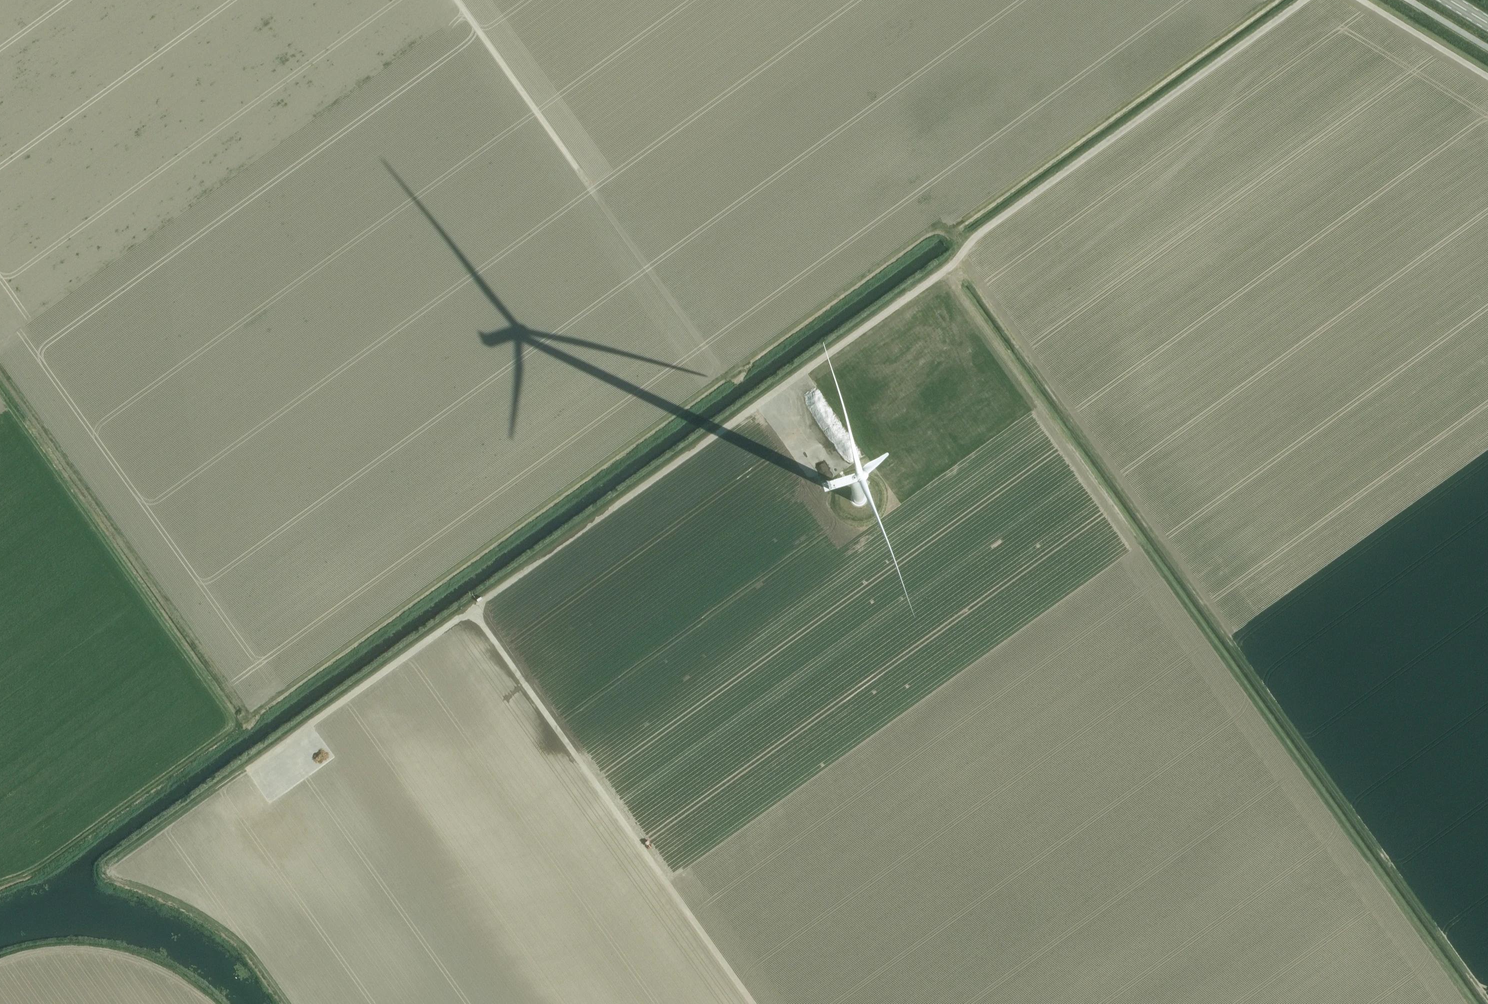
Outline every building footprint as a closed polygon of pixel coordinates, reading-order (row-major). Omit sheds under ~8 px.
[(333,753),(329,757),(335,764),(339,760),(333,753)]
